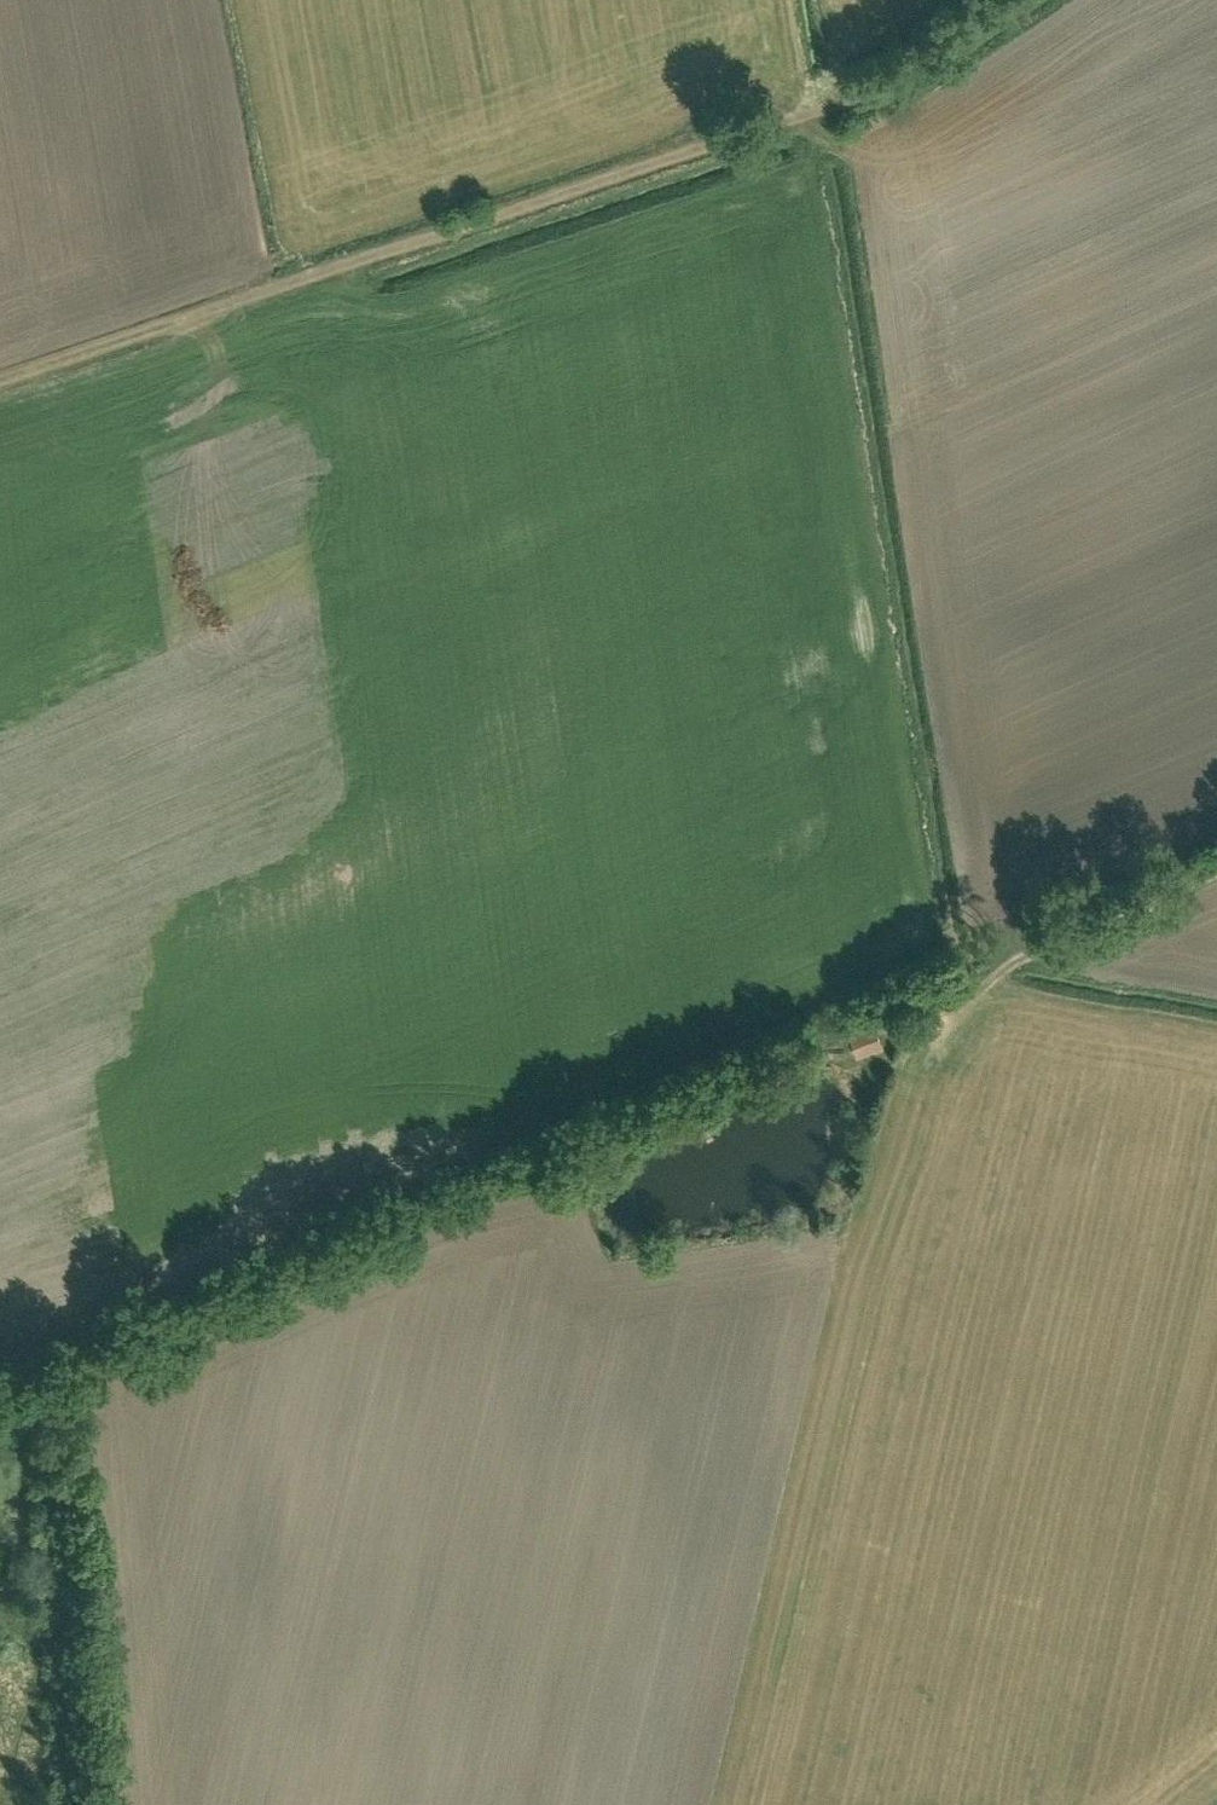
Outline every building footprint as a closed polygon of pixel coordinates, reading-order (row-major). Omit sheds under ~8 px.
[(905,1036),(893,1011),(847,1034),(859,1060),(905,1036)]
